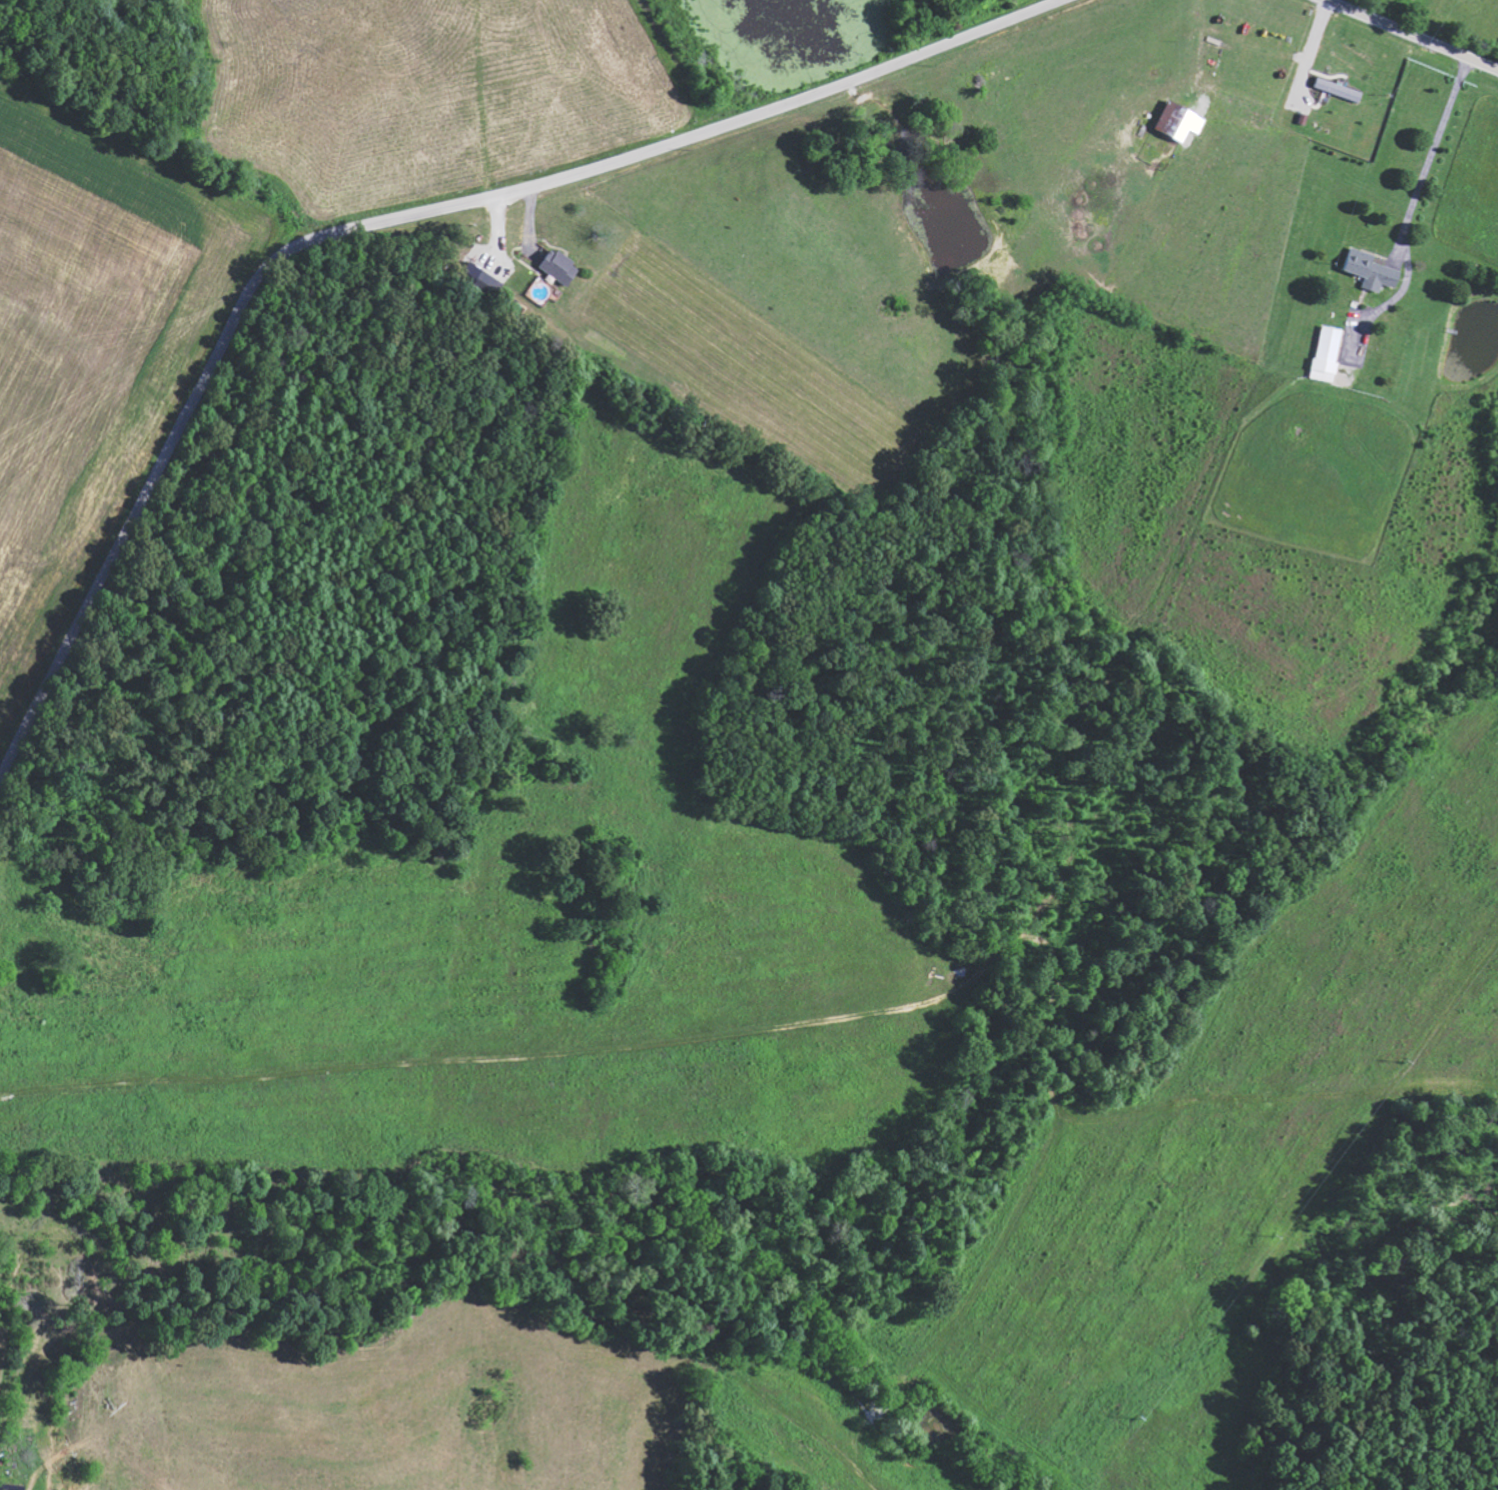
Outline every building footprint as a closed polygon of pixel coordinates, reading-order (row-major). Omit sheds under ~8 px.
[(1314,87),(1360,102),(1364,91),(1318,76),(1314,87)] [(1185,142),(1200,113),(1172,98),(1156,128),(1185,142)] [(1344,269),(1367,276),(1363,287),(1380,292),(1383,283),(1397,287),(1402,270),(1375,262),(1377,254),(1351,246),(1344,269)] [(553,247),(540,267),(568,286),(582,266),(553,247)] [(1345,329),(1323,325),(1313,378),(1336,382),(1345,329)]
